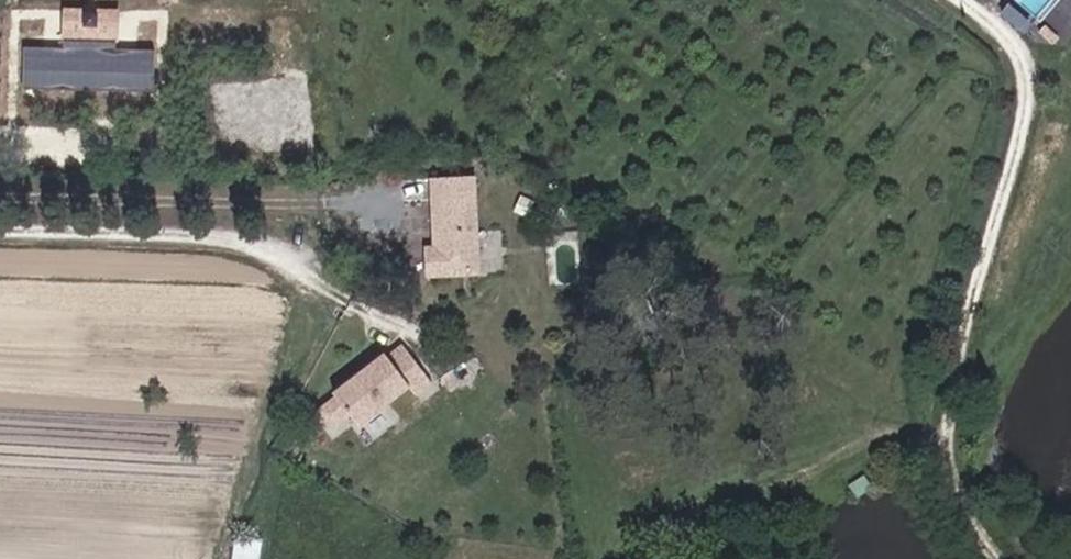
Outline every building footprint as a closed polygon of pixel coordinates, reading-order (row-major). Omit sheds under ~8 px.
[(997,8),(1021,22),(1034,0),(1002,0),(997,8)] [(121,45),(122,23),(101,22),(101,19),(91,18),(91,22),(70,22),(70,44),(121,45)] [(434,242),(435,265),(486,265),(483,173),(443,174),(446,242),(434,242)] [(408,346),(322,411),(335,425),(353,411),(363,423),(414,388),(419,397),(436,386),(408,346)] [(263,536),(240,534),(238,558),(261,558),(263,536)]
